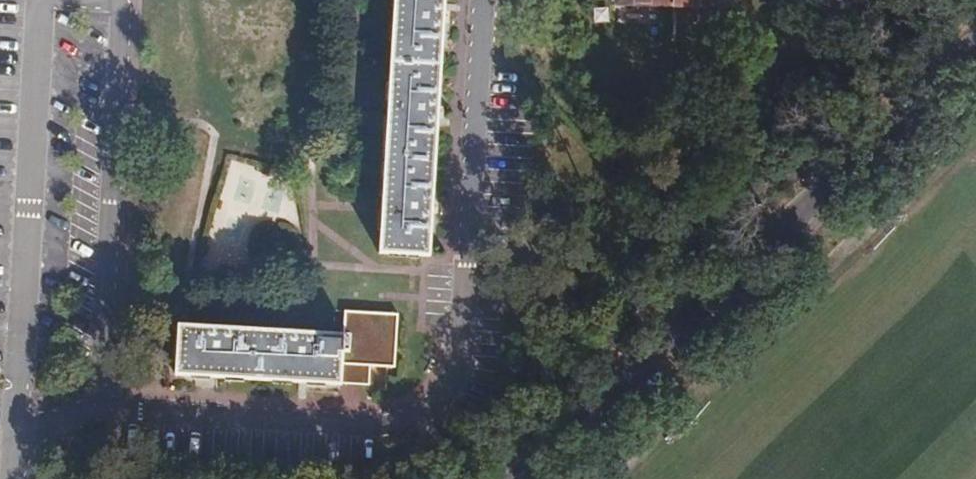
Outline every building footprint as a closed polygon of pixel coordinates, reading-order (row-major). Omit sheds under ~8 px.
[(391,18),(385,131),(383,159),(382,183),(381,209),(378,251),(428,253),(431,212),(436,120),(442,6),(442,0),(392,0),(391,18)] [(663,6),(715,8),(715,0),(663,0),(663,6)] [(340,310),(339,333),(336,384),(366,385),(367,364),(390,366),(393,312),(340,310)] [(305,382),(336,384),(339,333),(175,325),(172,376),(216,378),(305,382)]
